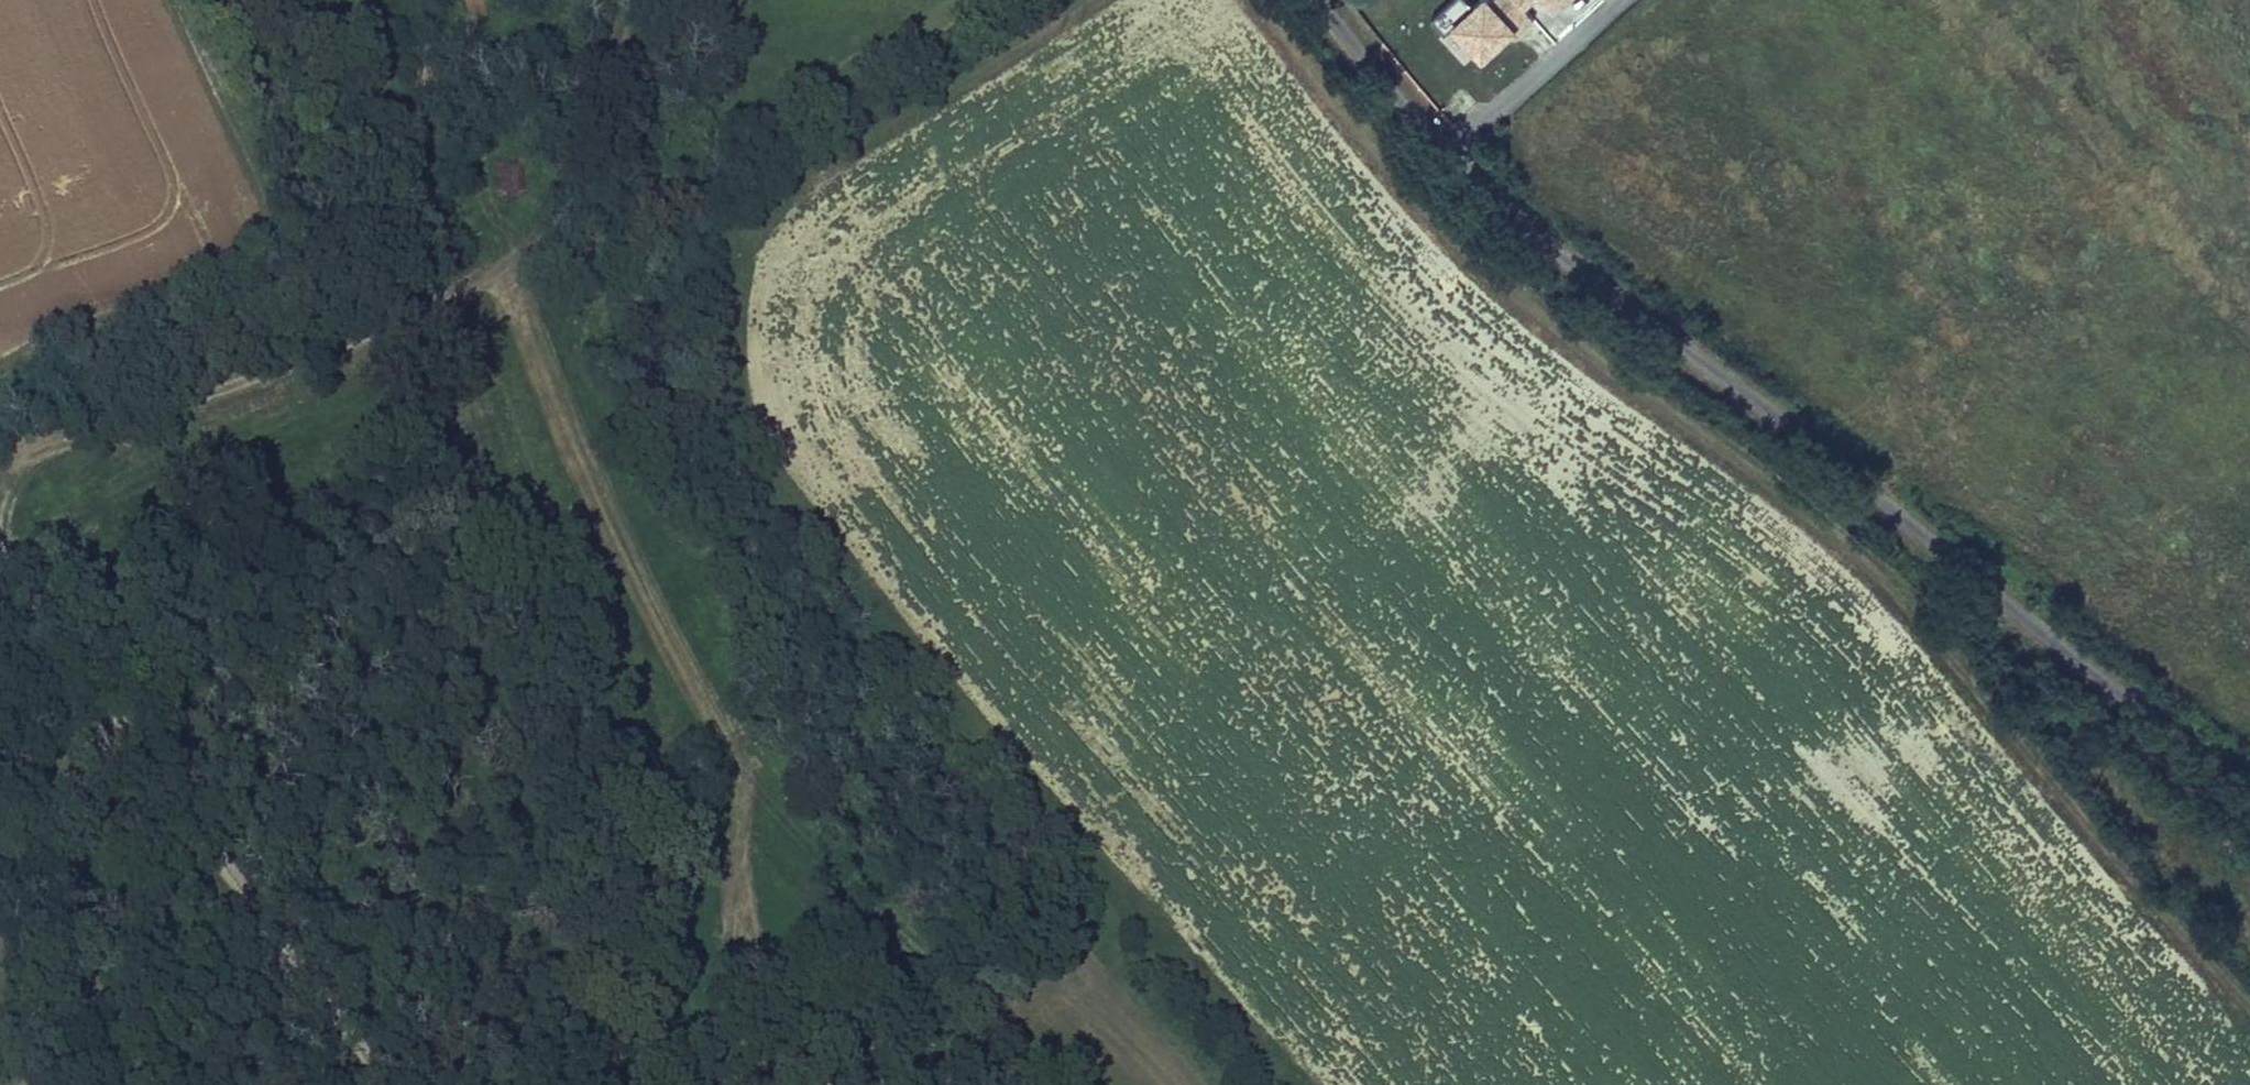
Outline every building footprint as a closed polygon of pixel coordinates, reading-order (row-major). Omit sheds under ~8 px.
[(1525,8),(1534,0),(1518,0),(1525,8)] [(1557,12),(1570,0),(1546,0),(1557,12)]
